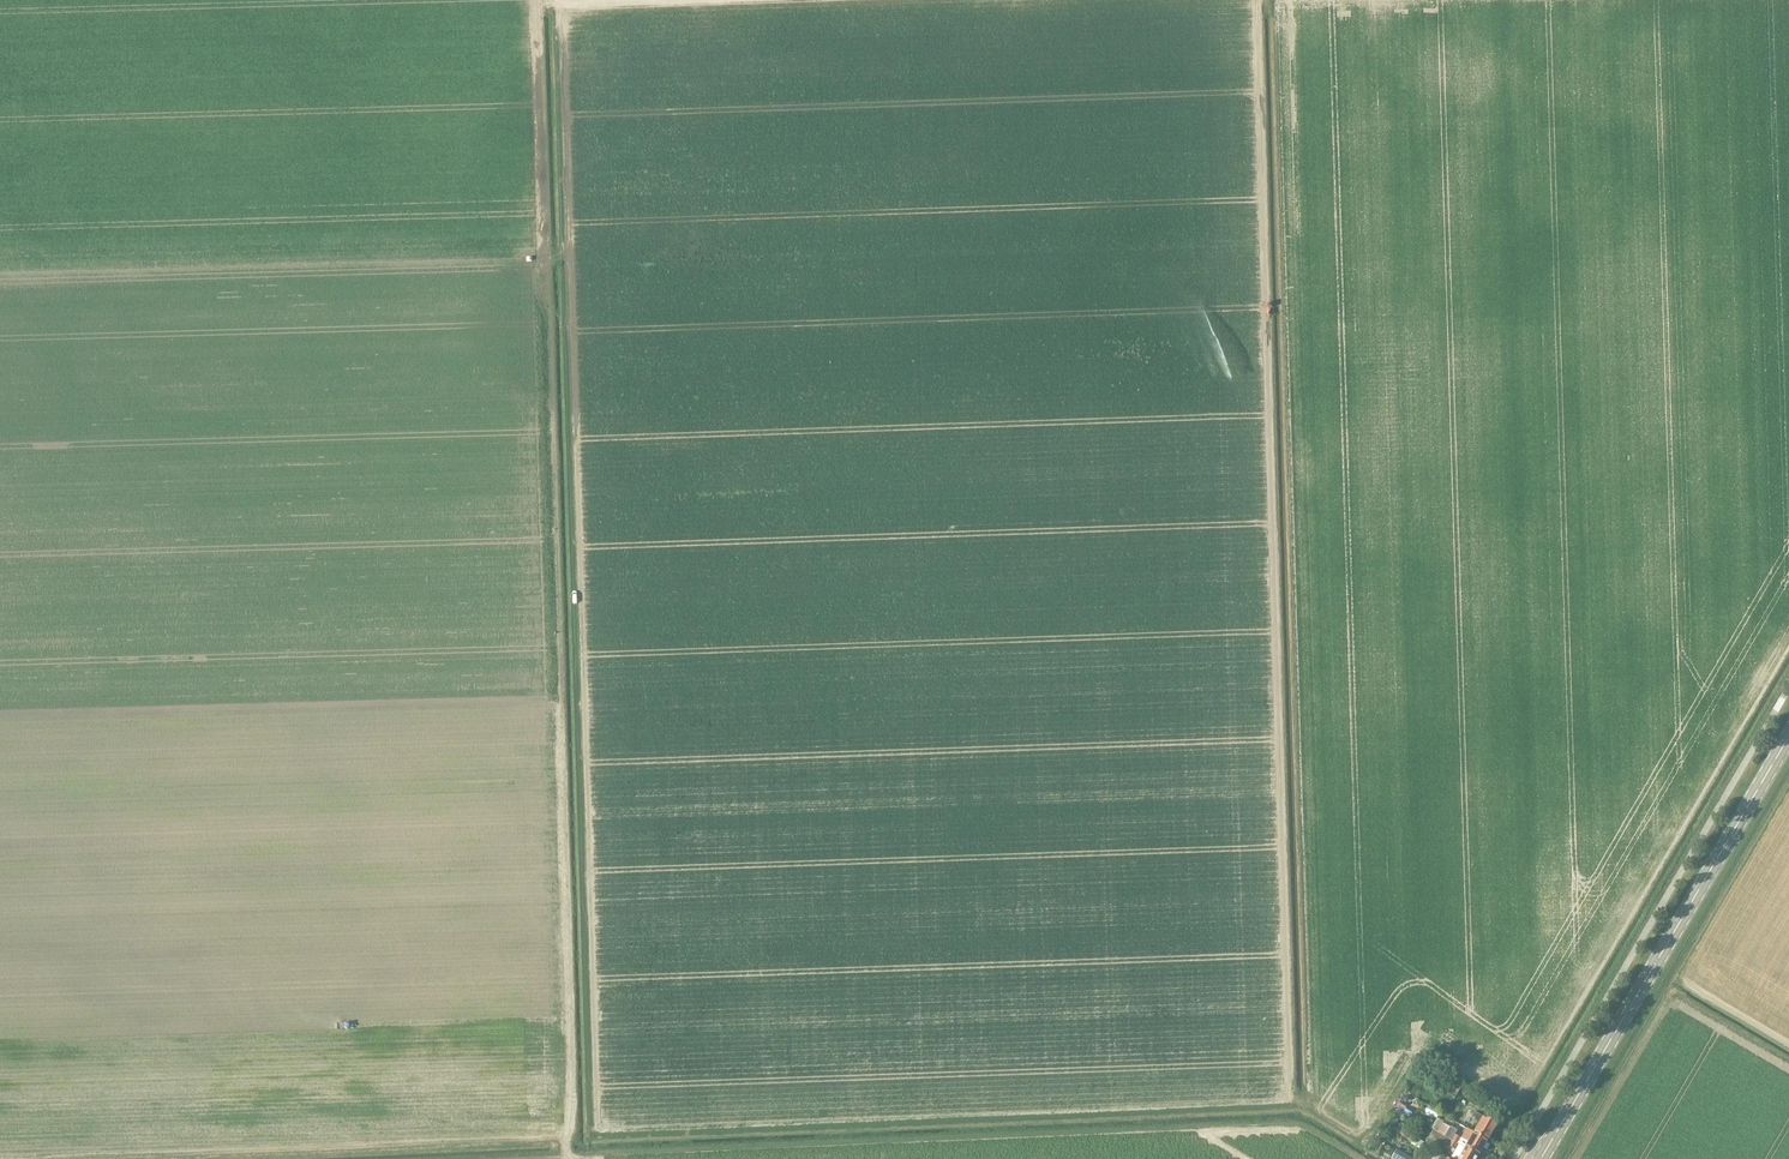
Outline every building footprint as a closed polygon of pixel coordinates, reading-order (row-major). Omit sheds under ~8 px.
[(1423,1063),(1413,1058),(1408,1067),(1417,1073),(1423,1063)] [(1443,1086),(1439,1093),(1452,1100),(1456,1094),(1443,1086)] [(1487,1140),(1496,1124),(1478,1114),(1475,1119),(1478,1125),(1474,1132),(1487,1140)] [(1450,1126),(1444,1136),(1446,1137),(1478,1156),(1487,1140),(1474,1132),(1466,1128),(1461,1138),(1454,1134),(1457,1130),(1450,1126)] [(1381,1132),(1373,1128),(1367,1140),(1376,1144),(1381,1132)] [(1478,1156),(1446,1137),(1442,1144),(1447,1147),(1447,1146),(1454,1150),(1461,1154),(1458,1158),(1476,1158),(1478,1156)] [(1391,1158),(1393,1158),(1414,1158),(1396,1149),(1391,1158)]
